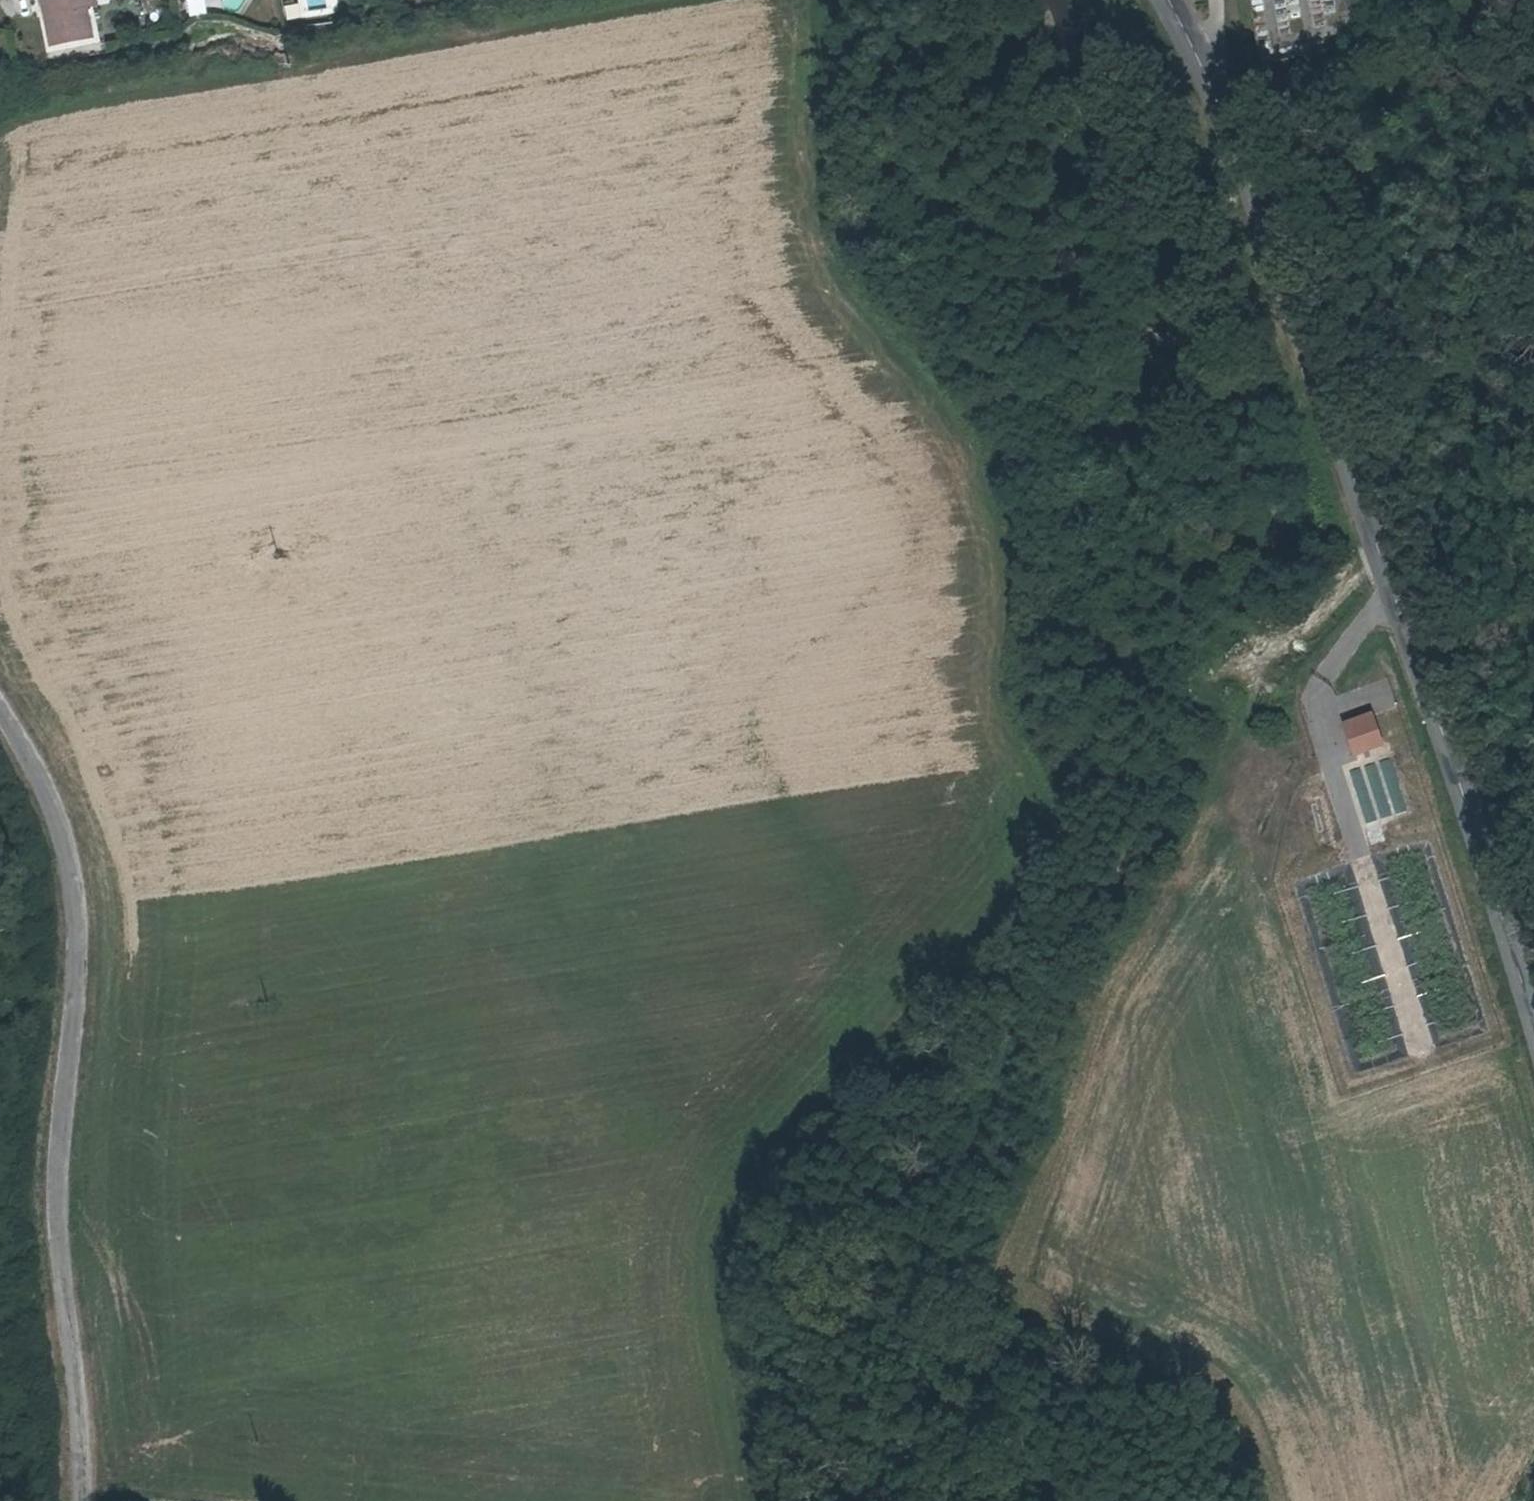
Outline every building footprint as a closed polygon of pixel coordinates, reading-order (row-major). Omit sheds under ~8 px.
[(49,44),(91,37),(86,7),(85,0),(42,0),(49,44)] [(187,16),(205,13),(203,0),(184,0),(187,16)] [(13,55),(3,57),(6,71),(16,69),(13,55)] [(1338,720),(1351,755),(1382,744),(1370,709),(1338,720)]
